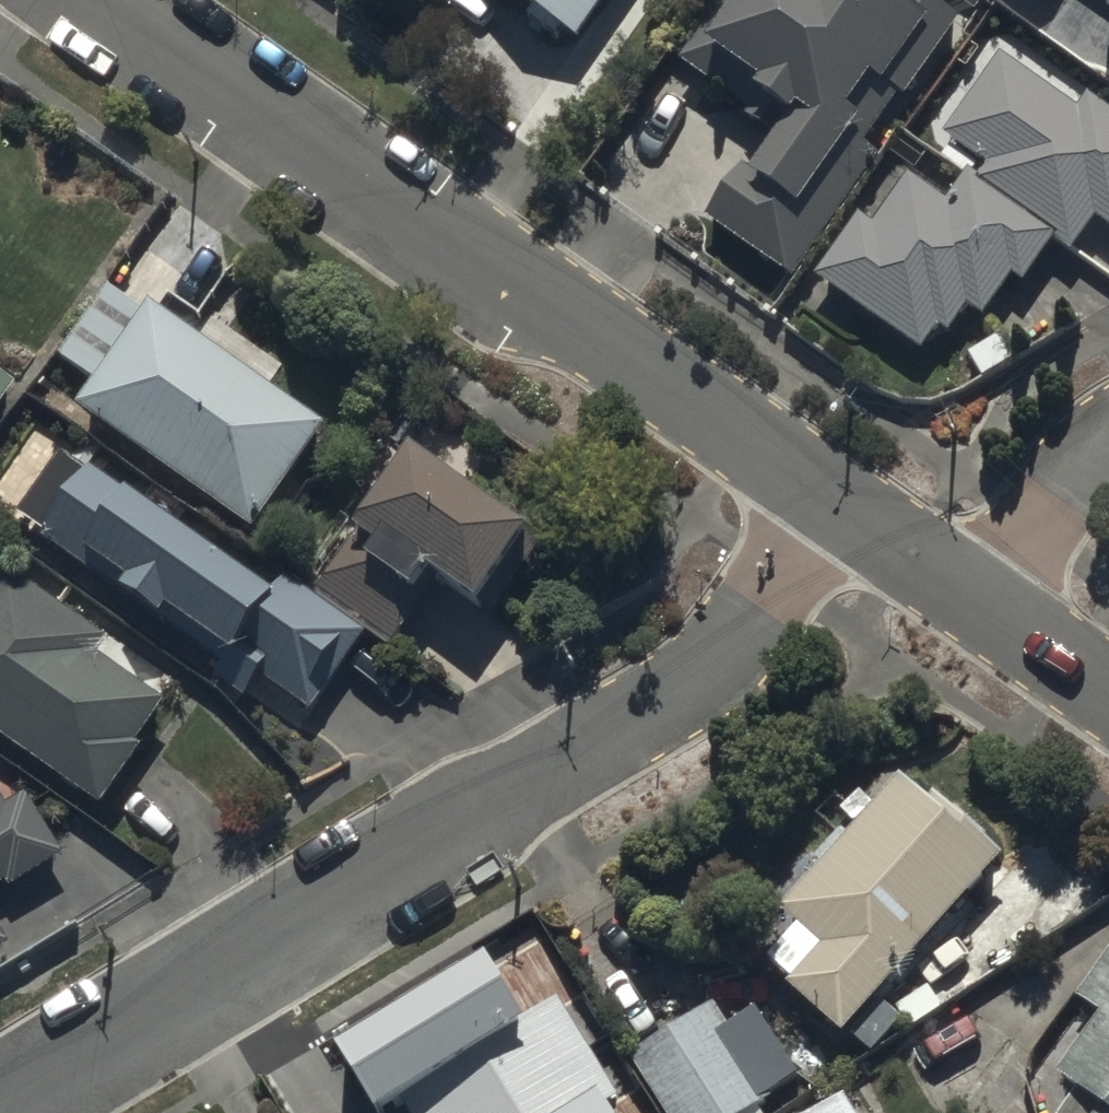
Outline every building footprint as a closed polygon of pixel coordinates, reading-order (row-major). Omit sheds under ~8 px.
[(580,50),(615,0),(508,0),(580,50)] [(799,285),(836,232),(887,160),(877,153),(961,31),(916,0),(903,0),(895,11),(879,0),(832,0),(826,9),(813,0),(760,0),(737,33),(722,22),(688,71),(788,140),(760,180),(744,169),(707,222),(799,285)] [(1080,116),(1044,93),(1001,63),(946,143),(990,173),(981,186),(1079,253),(1097,226),(1108,233),(1108,112),(1091,100),(1080,116)] [(970,182),(949,213),(909,185),(873,236),(863,228),(819,291),(923,362),(942,335),(951,342),(971,313),(990,326),(1051,238),(970,182)] [(82,412),(263,538),(334,437),(154,311),(149,317),(111,291),(61,363),(98,389),(82,412)] [(22,392),(0,377),(0,423),(22,392)] [(284,584),(271,603),(67,461),(20,527),(224,670),(215,684),(248,707),(264,684),(315,720),(369,643),(284,584)] [(538,553),(413,466),(361,540),(321,597),(397,651),(438,593),(486,627),(538,553)] [(106,817),(173,721),(101,670),(115,649),(8,574),(0,586),(0,742),(106,817)] [(779,990),(848,1050),(1007,869),(938,809),(908,783),(783,925),(813,951),(779,990)] [(11,815),(0,796),(0,897),(7,893),(12,900),(74,863),(36,800),(11,815)] [(594,1102),(610,1092),(552,997),(523,1015),(485,952),(335,1043),(375,1107),(393,1097),(403,1112),(600,1112),(594,1102)] [(1082,1007),(1108,1025),(1062,1090),(1095,1112),(1108,1112),(1108,969),(1082,1007)] [(664,1112),(772,1112),(804,1093),(757,1016),(729,1033),(717,1013),(634,1065),(646,1084),(664,1112)]
